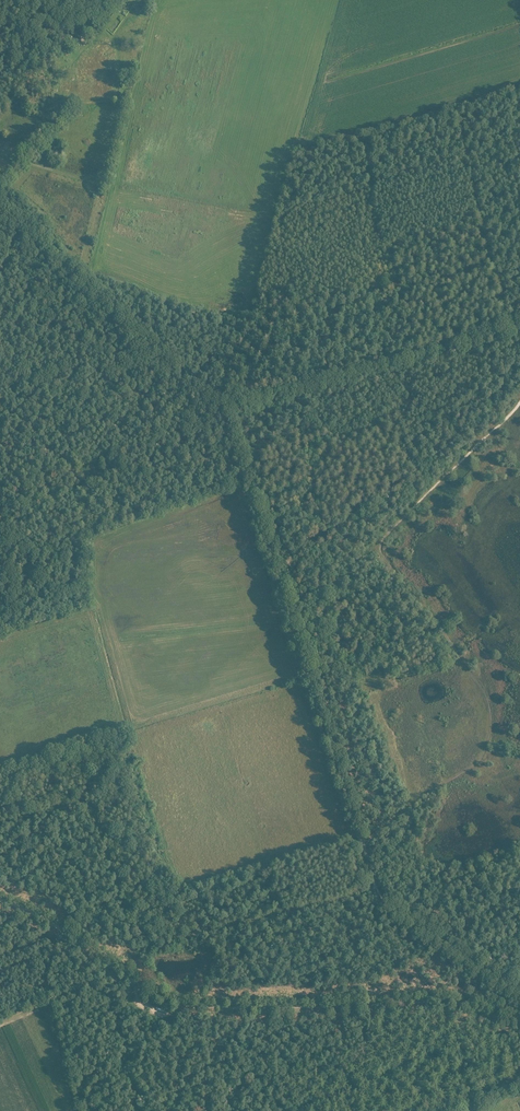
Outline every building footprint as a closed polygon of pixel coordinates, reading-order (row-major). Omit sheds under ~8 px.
[(57,30),(58,40),(71,39),(71,40),(72,40),(72,42),(73,42),(72,42),(81,41),(81,33),(84,32),(75,33),(75,29),(76,29),(76,28),(57,30)] [(0,144),(0,150),(3,153),(10,145),(6,140),(1,145),(0,144)] [(9,168),(0,159),(0,178),(9,168)]
